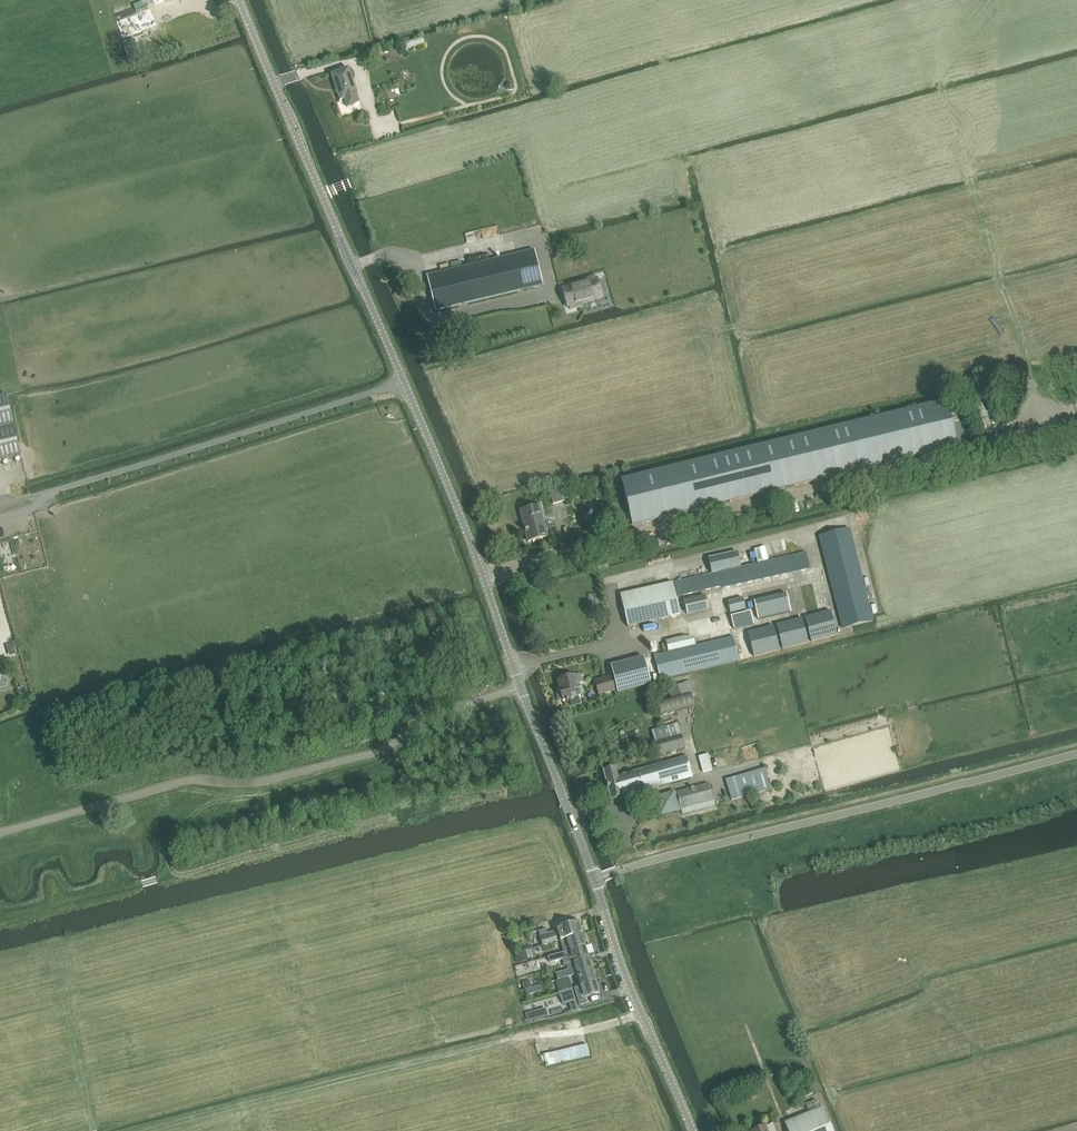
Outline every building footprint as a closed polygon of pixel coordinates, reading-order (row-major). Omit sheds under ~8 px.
[(425,45),(423,38),(404,44),(406,51),(425,45)] [(357,96),(348,69),(331,75),(340,102),(345,100),(348,109),(359,105),(356,96),(357,96)] [(543,286),(534,251),(428,277),(428,276),(427,276),(435,312),(436,312),(436,311),(543,286)] [(576,285),(563,289),(568,308),(570,307),(571,310),(583,307),(582,304),(602,298),(597,280),(595,280),(594,277),(582,281),(583,285),(577,287),(576,285)] [(0,397),(0,463),(22,458),(7,396),(7,395),(0,397)] [(965,440),(962,423),(957,401),(947,404),(946,402),(621,481),(632,527),(958,448),(956,442),(965,440)] [(550,492),(553,504),(565,502),(563,489),(550,492)] [(540,507),(520,512),(528,543),(548,538),(540,507)] [(850,530),(819,537),(843,630),(873,623),(850,530)] [(674,583),(677,597),(721,587),(721,589),(810,569),(806,553),(741,568),(737,554),(709,560),(712,575),(674,583)] [(597,584),(579,588),(584,613),(602,609),(597,584)] [(627,627),(669,617),(670,619),(680,617),(673,584),(620,596),(627,627)] [(787,594),(754,602),(758,620),(791,612),(787,594)] [(684,600),(687,615),(709,610),(705,596),(684,600)] [(743,599),(728,603),(730,614),(746,610),(743,599)] [(831,612),(805,619),(811,642),(837,636),(831,612)] [(751,613),(731,618),(734,630),(754,625),(751,613)] [(802,620),(776,626),(782,650),(808,643),(802,620)] [(774,627),(748,634),(754,657),(780,650),(774,627)] [(660,681),(739,662),(737,654),(733,638),(696,646),(695,643),(694,640),(684,638),(666,643),(668,653),(654,656),(660,681)] [(617,693),(651,685),(644,658),(611,666),(617,693)] [(557,693),(559,700),(562,699),(562,701),(565,700),(565,701),(570,700),(572,708),(581,705),(579,698),(580,697),(577,686),(583,684),(581,676),(575,677),(560,681),(562,687),(559,688),(560,693),(557,693)] [(610,678),(595,682),(598,695),(613,691),(610,678)] [(677,687),(668,690),(671,702),(657,706),(660,717),(695,707),(692,696),(695,696),(691,683),(677,687)] [(651,732),(659,757),(685,750),(678,724),(651,732)] [(708,755),(698,758),(703,774),(713,771),(708,755)] [(687,758),(618,777),(616,769),(603,773),(611,801),(623,798),(627,800),(631,798),(634,795),(693,779),(687,758)] [(765,769),(726,780),(731,801),(771,790),(765,769)] [(709,785),(677,793),(682,816),(715,807),(709,785)] [(563,928),(557,930),(561,942),(582,936),(579,924),(563,928)] [(558,942),(555,932),(540,936),(543,946),(558,942)] [(582,936),(561,942),(562,947),(564,954),(570,952),(586,948),(582,936)] [(564,954),(549,958),(551,964),(563,960),(565,966),(567,966),(573,964),(589,959),(586,948),(570,952),(564,954)] [(526,951),(515,955),(518,964),(529,961),(526,951)] [(569,971),(557,975),(558,980),(569,977),(569,978),(577,976),(592,971),(589,959),(573,964),(567,966),(569,971)] [(543,964),(534,967),(536,973),(545,971),(543,964)] [(592,971),(577,976),(580,988),(596,983),(592,971)] [(558,980),(556,981),(559,994),(572,990),(572,989),(569,978),(569,977),(558,980)] [(580,988),(574,989),(579,1007),(585,1006),(584,1000),(599,995),(596,983),(580,988)] [(533,988),(526,990),(527,997),(535,994),(533,988)] [(572,990),(559,994),(562,1005),(570,1004),(575,1002),(572,990)] [(575,1002),(570,1004),(572,1013),(578,1012),(575,1002)] [(587,1045),(544,1055),(546,1067),(590,1056),(587,1045)] [(783,1123),(787,1130),(833,1130),(823,1107),(783,1123)]
